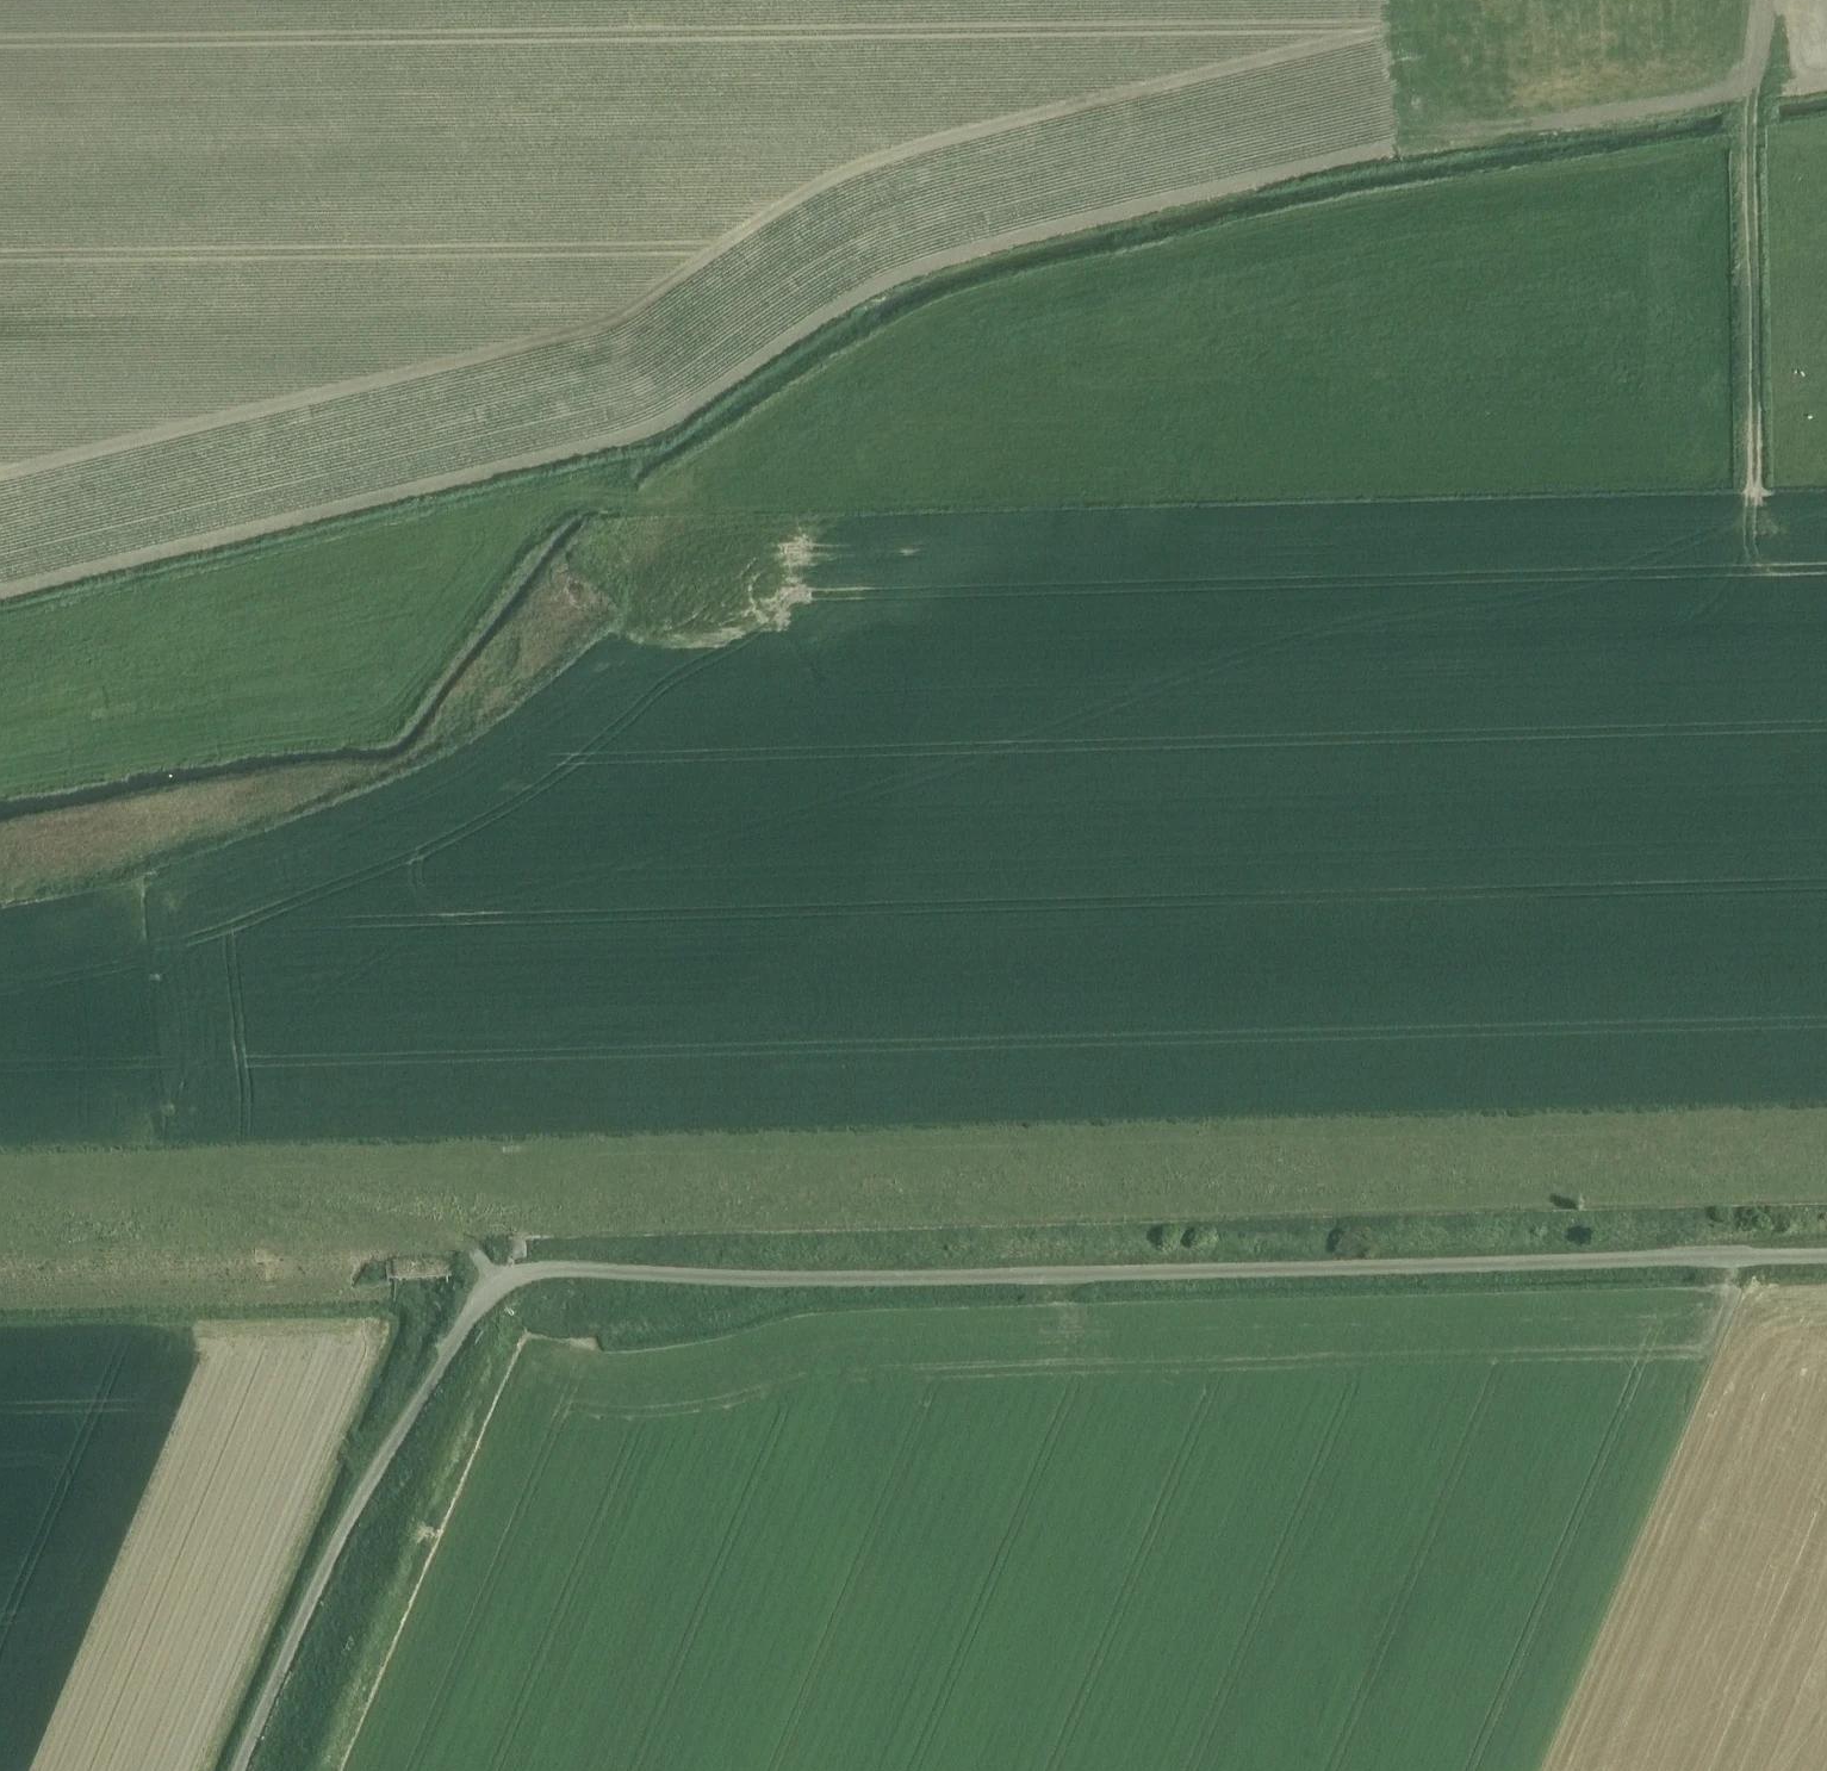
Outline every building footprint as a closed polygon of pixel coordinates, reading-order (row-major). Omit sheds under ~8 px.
[(639,507),(654,495),(647,486),(632,498),(639,507)]
